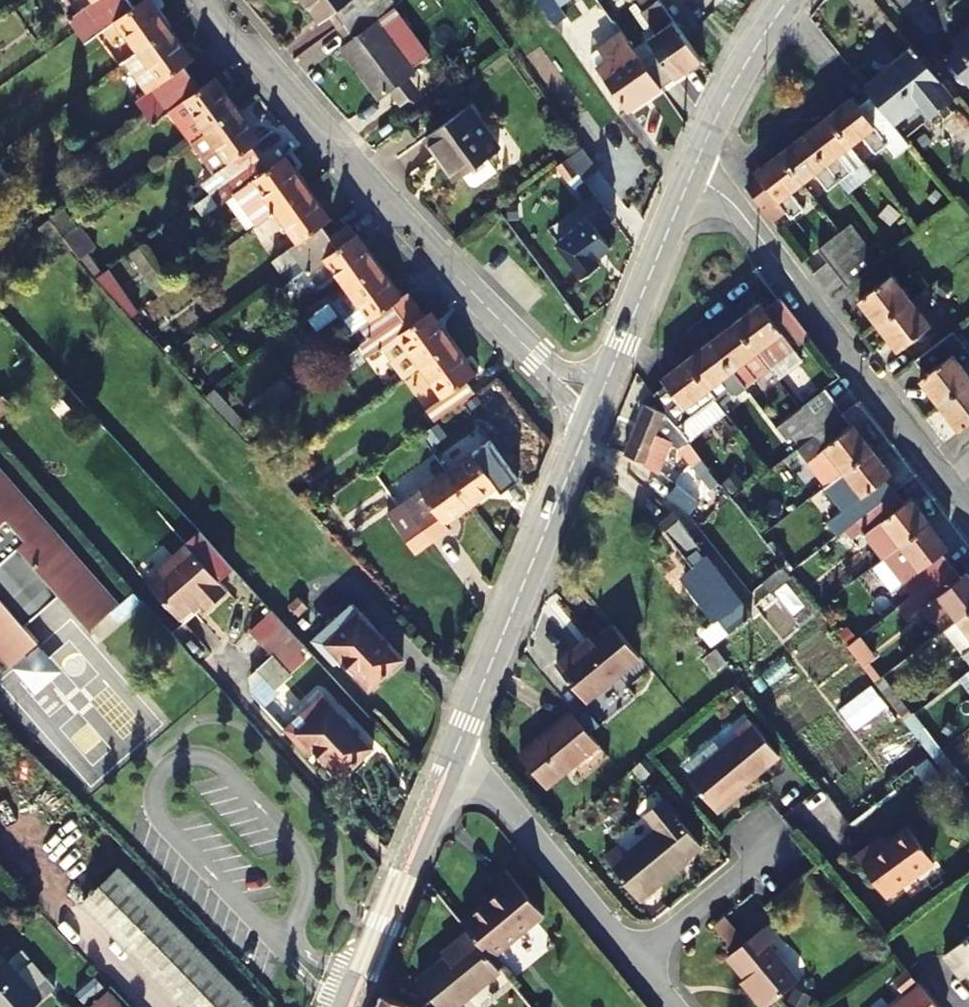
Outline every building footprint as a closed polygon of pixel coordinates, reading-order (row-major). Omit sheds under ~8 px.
[(142,53),(174,30),(151,0),(144,5),(140,0),(122,0),(98,17),(79,32),(89,46),(120,24),(142,53)] [(89,5),(98,17),(122,0),(96,0),(89,5)] [(319,15),(330,30),(369,2),(367,0),(297,0),(312,19),(319,15)] [(390,7),(385,0),(371,0),(369,2),(330,30),(340,43),(335,48),(376,101),(410,76),(368,23),(390,7)] [(556,2),(554,0),(537,0),(544,11),(556,2)] [(644,17),(655,33),(647,39),(657,54),(642,64),(659,89),(700,60),(659,0),(633,0),(636,5),(641,1),(649,13),(644,17)] [(649,13),(641,1),(636,5),(644,17),(649,13)] [(567,18),(556,2),(544,11),(555,27),(567,18)] [(142,53),(165,84),(151,95),(136,107),(143,117),(197,79),(188,67),(197,61),(174,30),(142,53)] [(597,69),(626,112),(659,89),(642,64),(621,33),(599,49),(600,50),(589,57),(597,69)] [(961,49),(968,42),(968,34),(958,45),(961,49)] [(961,49),(963,52),(952,62),(968,81),(968,42),(961,49)] [(957,93),(917,47),(867,87),(873,95),(894,119),(914,102),(927,117),(957,93)] [(142,53),(128,64),(151,95),(165,84),(142,53)] [(143,117),(152,128),(169,116),(184,106),(204,134),(238,110),(217,81),(205,90),(197,79),(143,117)] [(852,99),(827,118),(849,146),(860,138),(874,156),(886,147),(894,157),(910,145),(874,99),(873,95),(858,107),(852,99)] [(184,106),(169,116),(190,144),(204,134),(184,106)] [(464,109),(422,137),(454,180),(461,175),(468,185),(474,186),(495,171),(486,157),(497,150),(464,109)] [(204,134),(227,164),(213,175),(197,187),(205,198),(262,157),(254,145),(260,140),(238,110),(204,134)] [(839,182),(851,173),(837,155),(849,146),(827,118),(803,136),(839,182)] [(204,134),(190,144),(213,175),(227,164),(204,134)] [(803,136),(780,153),(802,183),(812,175),(827,192),(839,182),(803,136)] [(567,157),(584,181),(597,171),(580,148),(567,157)] [(805,209),(791,191),(802,183),(780,153),(755,173),(792,220),(805,209)] [(205,198),(215,210),(240,192),(254,181),(276,211),(307,189),(285,158),(271,168),(262,157),(205,198)] [(572,189),(584,181),(567,157),(555,166),(572,189)] [(254,181),(240,192),(262,221),(276,211),(254,181)] [(288,245),(298,259),(330,235),(319,222),(327,216),(307,189),(276,211),(296,240),(288,245)] [(598,266),(592,257),(607,245),(604,240),(619,228),(604,208),(557,244),(582,277),(598,266)] [(46,223),(61,238),(73,229),(61,212),(46,223)] [(340,275),(349,287),(382,264),(349,221),(330,235),(298,259),(285,268),(294,279),(310,268),(323,286),(340,275)] [(852,223),(841,231),(818,248),(829,262),(863,236),(852,223)] [(78,226),(73,229),(61,238),(70,249),(81,261),(96,248),(78,226)] [(863,236),(829,262),(838,274),(872,248),(863,236)] [(872,248),(838,274),(848,286),(881,260),(872,248)] [(362,324),(371,336),(424,298),(415,285),(404,293),(382,264),(349,287),(371,318),(362,324)] [(96,277),(132,316),(144,307),(109,268),(96,277)] [(914,301),(895,276),(862,301),(881,326),(914,301)] [(343,285),(329,296),(332,300),(346,290),(343,285)] [(332,300),(329,296),(327,294),(311,306),(316,312),(332,300)] [(758,307),(735,325),(770,371),(792,353),(787,347),(805,334),(796,323),(798,321),(779,297),(762,312),(758,307)] [(403,372),(419,360),(452,336),(424,298),(371,336),(361,344),(369,354),(382,344),(403,372)] [(914,301),(881,326),(901,351),(933,325),(914,301)] [(745,390),(770,371),(735,325),(710,344),(732,372),(745,390)] [(441,409),(473,385),(465,373),(475,366),(452,336),(419,360),(440,390),(422,402),(432,416),(441,409)] [(915,362),(927,377),(923,380),(942,404),(968,383),(968,372),(944,340),(915,362)] [(710,344),(686,363),(707,391),(732,372),(710,344)] [(802,366),(792,353),(770,371),(780,384),(802,366)] [(690,419),(683,410),(707,391),(686,363),(661,381),(664,385),(652,395),(677,428),(690,419)] [(942,404),(961,429),(968,423),(968,383),(942,404)] [(805,424),(837,400),(827,387),(798,408),(774,427),(784,440),(805,424)] [(837,400),(805,424),(814,436),(817,435),(846,412),(837,400)] [(624,455),(640,461),(643,462),(645,454),(663,460),(670,441),(690,467),(688,468),(710,496),(722,487),(677,428),(660,412),(643,406),(628,446),(624,455)] [(846,412),(817,435),(845,472),(875,449),(846,412)] [(446,463),(469,495),(496,476),(501,483),(516,472),(489,432),(446,463)] [(808,439),(796,448),(841,509),(853,501),(808,439)] [(875,449),(845,472),(873,509),(899,490),(889,478),(894,474),(875,449)] [(469,495),(446,463),(424,479),(386,506),(413,546),(447,521),(442,515),(469,495)] [(4,663),(37,634),(27,624),(58,596),(84,627),(116,598),(65,542),(0,468),(0,531),(14,547),(9,552),(0,559),(0,659),(4,663)] [(663,495),(674,504),(688,515),(701,499),(676,479),(670,486),(665,493),(663,495)] [(887,557),(931,524),(913,500),(909,503),(899,490),(873,509),(842,533),(853,547),(868,535),(886,558),(887,557)] [(686,532),(673,514),(671,516),(658,525),(691,569),(684,575),(694,588),(690,591),(714,621),(717,619),(726,632),(749,615),(717,574),(686,532)] [(906,582),(901,586),(911,598),(956,564),(947,553),(951,550),(931,524),(887,557),(906,582)] [(227,591),(186,543),(162,565),(161,573),(148,584),(179,619),(197,603),(204,611),(227,591)] [(883,560),(870,570),(876,577),(888,568),(883,560)] [(950,608),(959,620),(968,612),(968,575),(967,577),(956,564),(911,598),(898,607),(908,619),(924,608),(934,621),(950,608)] [(771,592),(789,577),(781,566),(762,581),(771,592)] [(285,627),(305,608),(278,578),(258,597),(285,627)] [(314,640),(334,663),(341,657),(369,688),(402,658),(352,604),(314,640)] [(959,620),(968,633),(968,612),(959,620)] [(638,656),(613,626),(591,644),(576,656),(570,649),(551,664),(581,703),(638,656)] [(570,649),(576,656),(591,644),(585,637),(570,649)] [(862,669),(873,660),(857,639),(845,647),(862,669)] [(343,770),(375,741),(325,686),(278,727),(299,751),(313,739),(343,770)] [(545,786),(594,744),(568,713),(518,754),(545,786)] [(928,754),(931,758),(941,751),(911,713),(902,720),(928,754)] [(730,795),(778,754),(747,719),(735,729),(739,734),(687,778),(716,812),(733,798),(730,795)] [(650,886),(700,844),(662,798),(644,813),(654,825),(623,852),(617,845),(603,856),(638,899),(652,888),(650,886)] [(888,893),(897,886),(933,855),(905,820),(882,839),(878,834),(865,845),(854,854),(888,893)] [(469,931),(489,955),(540,913),(503,867),(488,878),(500,892),(463,924),(469,931)] [(180,1006),(250,1006),(117,871),(82,905),(180,1006)] [(422,896),(428,903),(438,894),(428,882),(422,896)] [(742,937),(726,917),(715,926),(731,946),(742,937)] [(773,940),(764,928),(746,942),(736,951),(729,957),(755,989),(750,992),(762,1006),(766,1006),(798,981),(768,944),(773,940)] [(469,931),(453,945),(456,949),(418,980),(441,1006),(456,1006),(501,970),(489,955),(469,931)] [(746,942),(742,937),(731,946),(736,951),(746,942)] [(943,956),(965,984),(968,981),(968,937),(943,956)] [(50,995),(42,985),(27,997),(0,969),(0,1006),(36,1006),(50,995)] [(923,989),(901,1006),(938,1006),(923,989)] [(109,995),(94,1006),(120,1006),(109,995)] [(378,1006),(411,1006),(409,1006),(382,995),(378,1006)]
